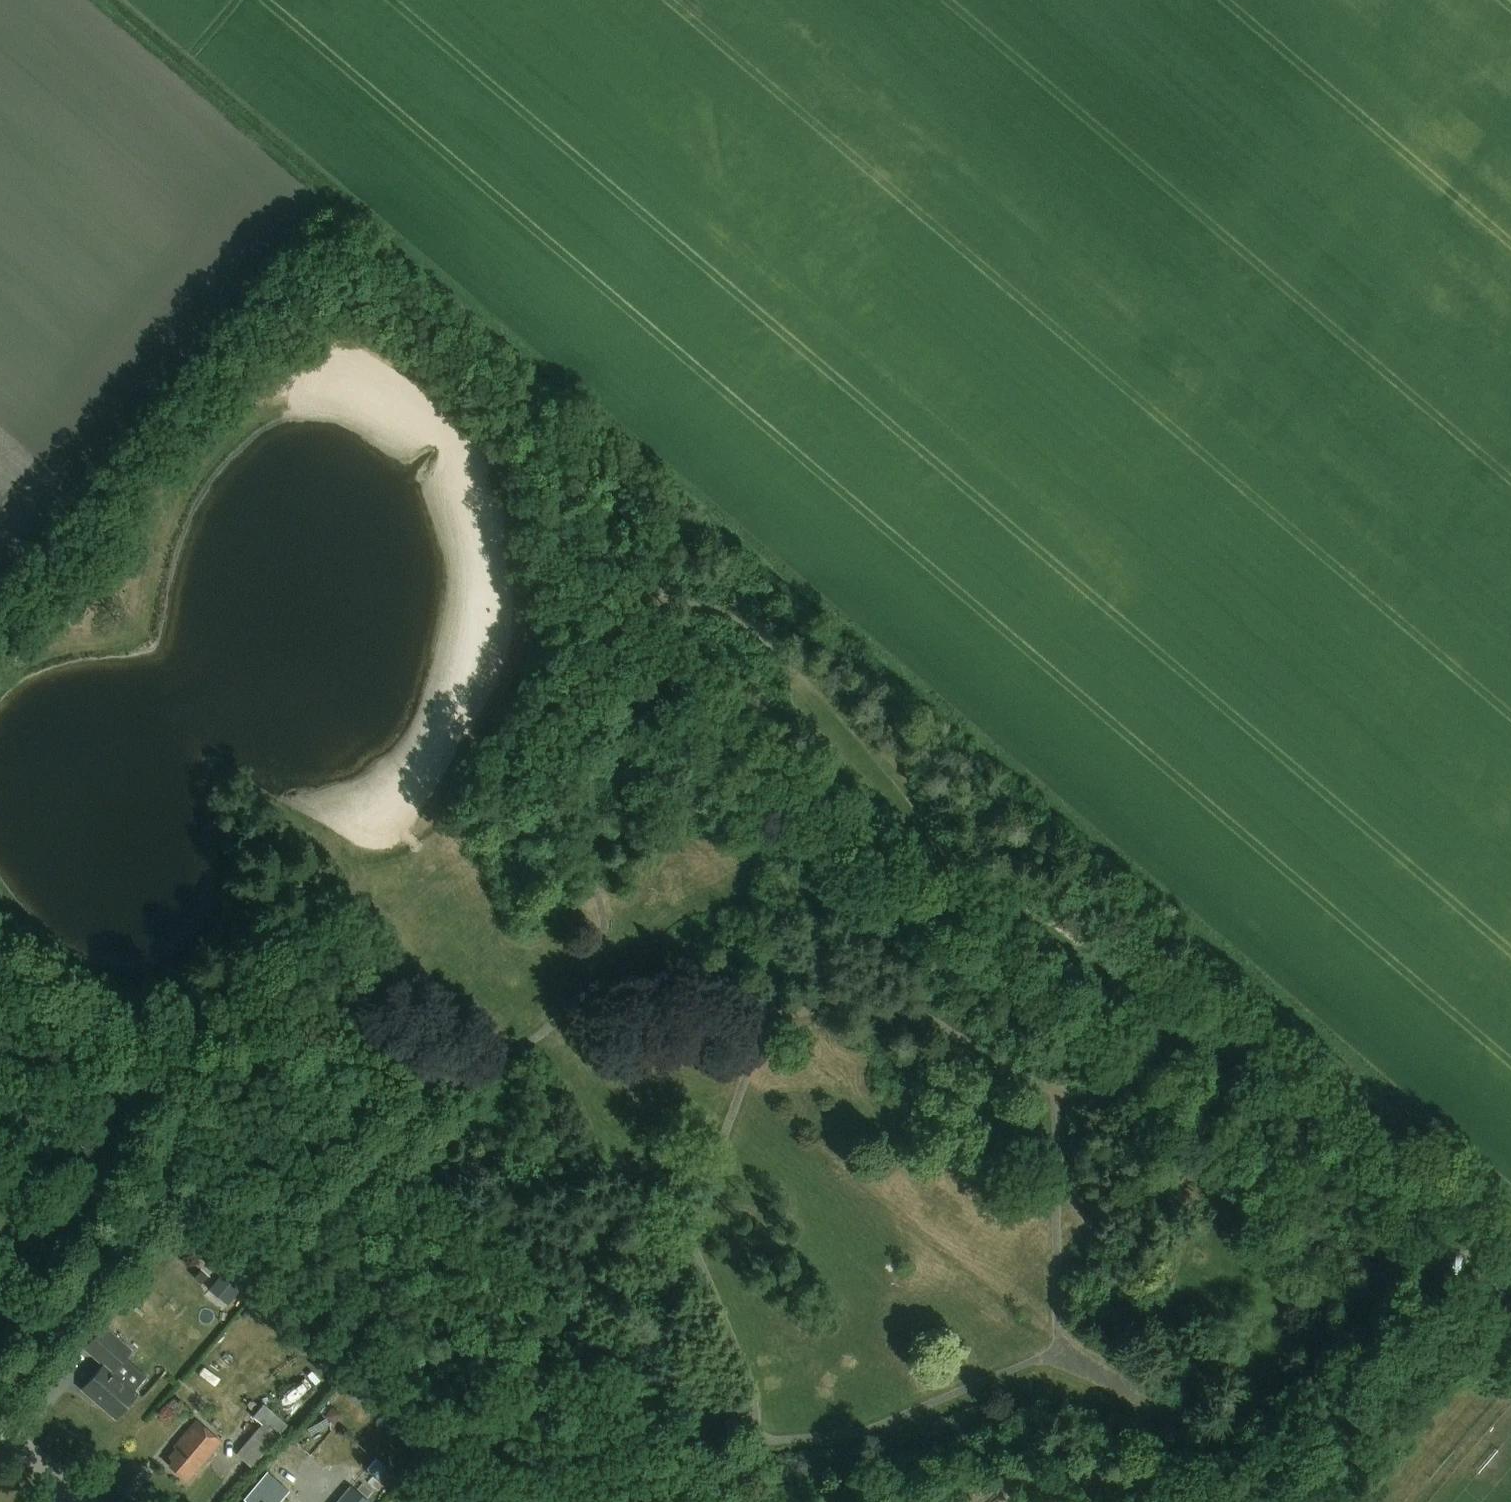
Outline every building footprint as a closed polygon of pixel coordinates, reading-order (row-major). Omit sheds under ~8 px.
[(1498,1319),(1510,1330),(1510,1304),(1498,1319)] [(138,1393),(134,1390),(147,1376),(125,1357),(132,1350),(104,1325),(84,1348),(103,1365),(82,1389),(116,1419),(138,1393)] [(286,1425),(262,1404),(252,1416),(261,1423),(236,1453),(251,1466),(286,1425)] [(185,1482),(220,1440),(196,1419),(171,1448),(173,1449),(167,1458),(170,1460),(166,1465),(185,1482)] [(284,1496),(263,1477),(244,1499),(247,1501),(279,1501),(284,1496)] [(350,1484),(335,1501),(371,1501),(350,1484)]
